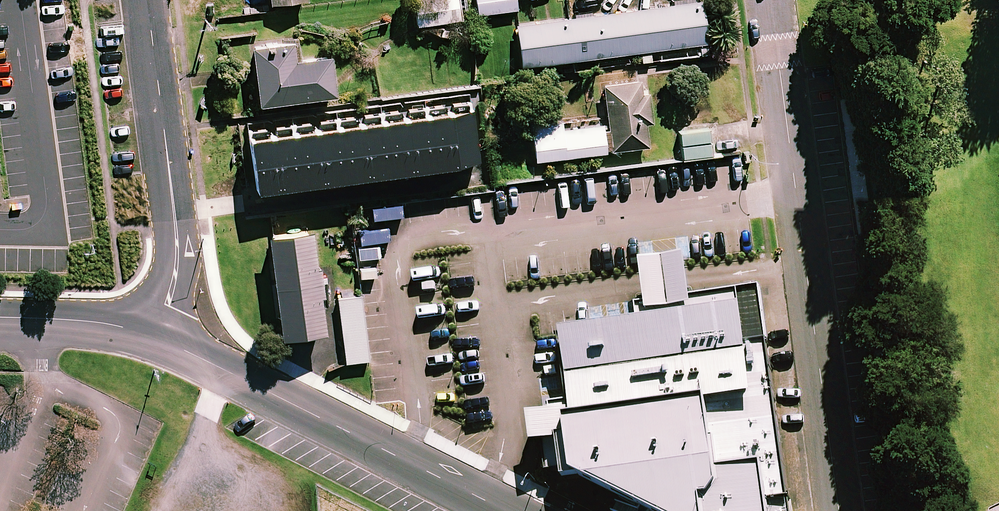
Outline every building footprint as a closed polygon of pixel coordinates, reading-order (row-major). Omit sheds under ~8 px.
[(465,0),(412,0),(415,25),(467,19),(465,0)] [(514,0),(474,0),(476,14),(515,9),(514,0)] [(708,0),(522,25),(528,67),(714,42),(708,0)] [(260,43),(268,101),(345,91),(339,52),(303,57),(301,37),(260,43)] [(650,122),(645,80),(595,86),(600,124),(561,129),(560,123),(529,127),(534,161),(646,146),(643,123),(650,122)] [(322,140),(329,189),(464,171),(457,121),(322,140)] [(720,154),(717,123),(677,128),(680,159),(720,154)] [(322,224),(277,230),(290,334),(335,328),(322,224)] [(693,281),(690,258),(644,263),(648,287),(650,306),(695,300),(693,281)] [(764,291),(695,300),(650,306),(639,308),(640,324),(567,334),(579,420),(573,422),(581,476),(649,510),(793,510),(768,345),(772,345),(764,291)] [(367,294),(344,297),(353,363),(376,359),(367,294)]
